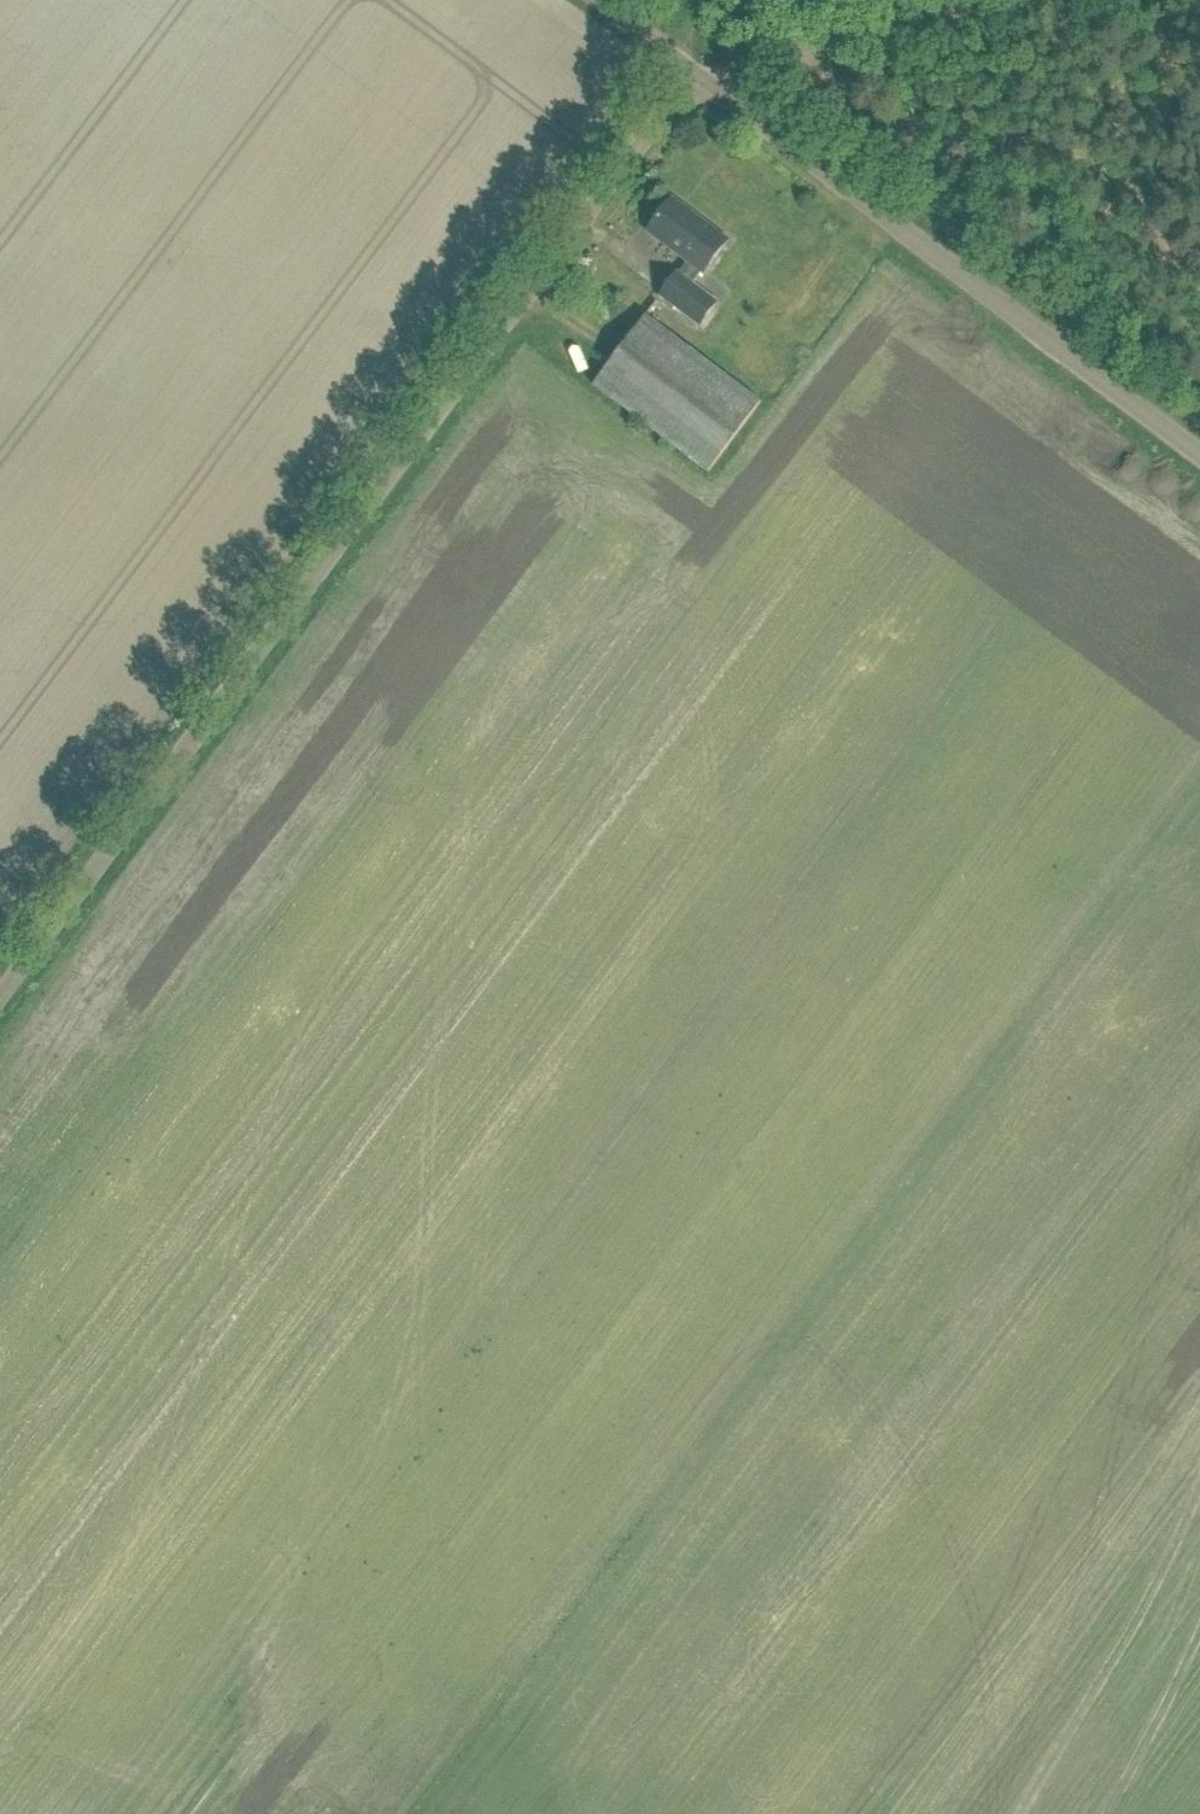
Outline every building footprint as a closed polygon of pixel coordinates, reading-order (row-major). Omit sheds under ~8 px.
[(661,296),(700,325),(717,302),(693,284),(701,272),(704,274),(729,240),(673,199),(648,232),(689,263),(680,275),(678,273),(661,296)] [(596,386),(712,472),(765,400),(649,314),(596,386)]
